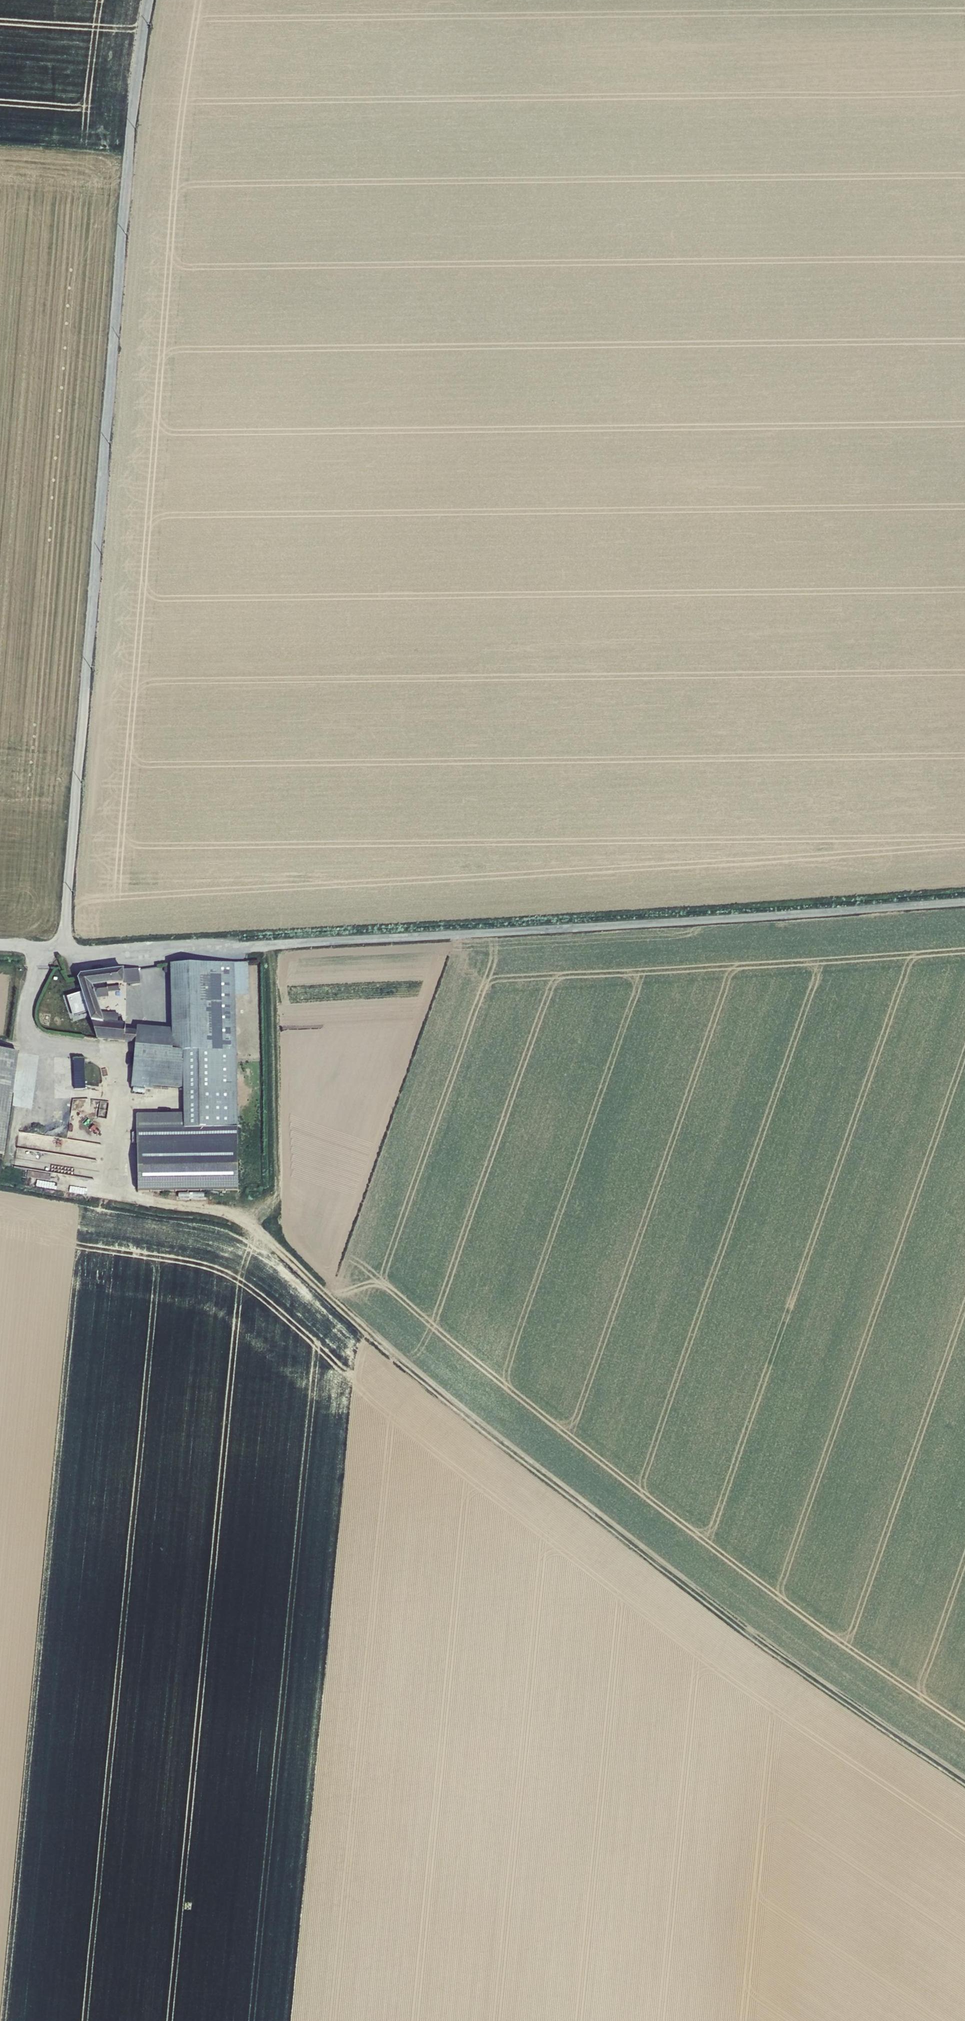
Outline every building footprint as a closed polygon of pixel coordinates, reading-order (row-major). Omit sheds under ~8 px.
[(104,1024),(91,1022),(97,1040),(135,1044),(131,1088),(152,1090),(153,1086),(155,1086),(154,1092),(167,1094),(167,1087),(183,1089),(183,1113),(136,1114),(137,1193),(238,1191),(235,996),(248,996),(247,963),(170,965),(172,1029),(137,1027),(137,1032),(125,1031),(125,1023),(118,1022),(119,1015),(101,1017),(103,1021),(104,1024)] [(82,993),(67,997),(73,1018),(88,1013),(91,1022),(104,1024),(103,1021),(97,1001),(108,1000),(108,994),(119,992),(118,985),(123,985),(140,983),(138,970),(123,972),(123,970),(81,976),(78,981),(82,993)] [(0,1052),(0,1156),(4,1156),(19,1054),(0,1052)] [(84,1059),(73,1059),(74,1090),(90,1089),(90,1074),(85,1074),(84,1059)]
